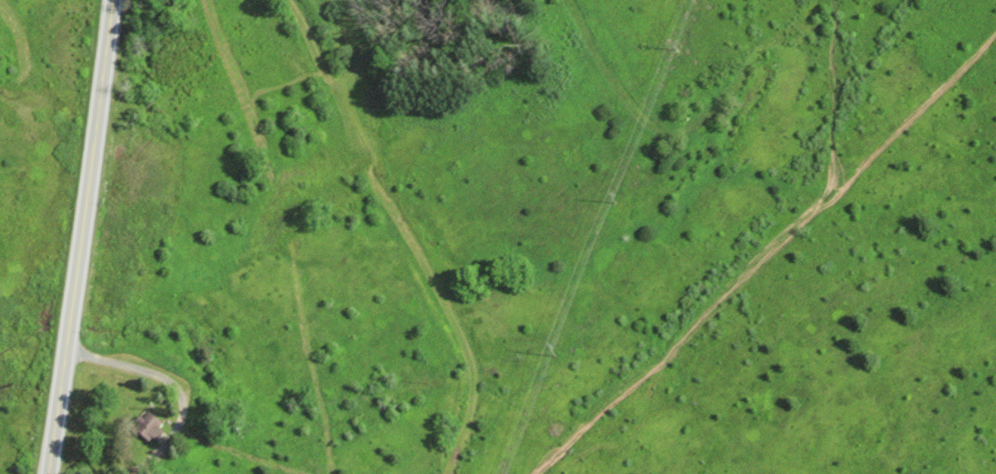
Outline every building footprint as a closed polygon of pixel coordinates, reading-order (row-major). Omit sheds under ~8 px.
[(160,438),(163,418),(136,414),(133,435),(160,438)]
